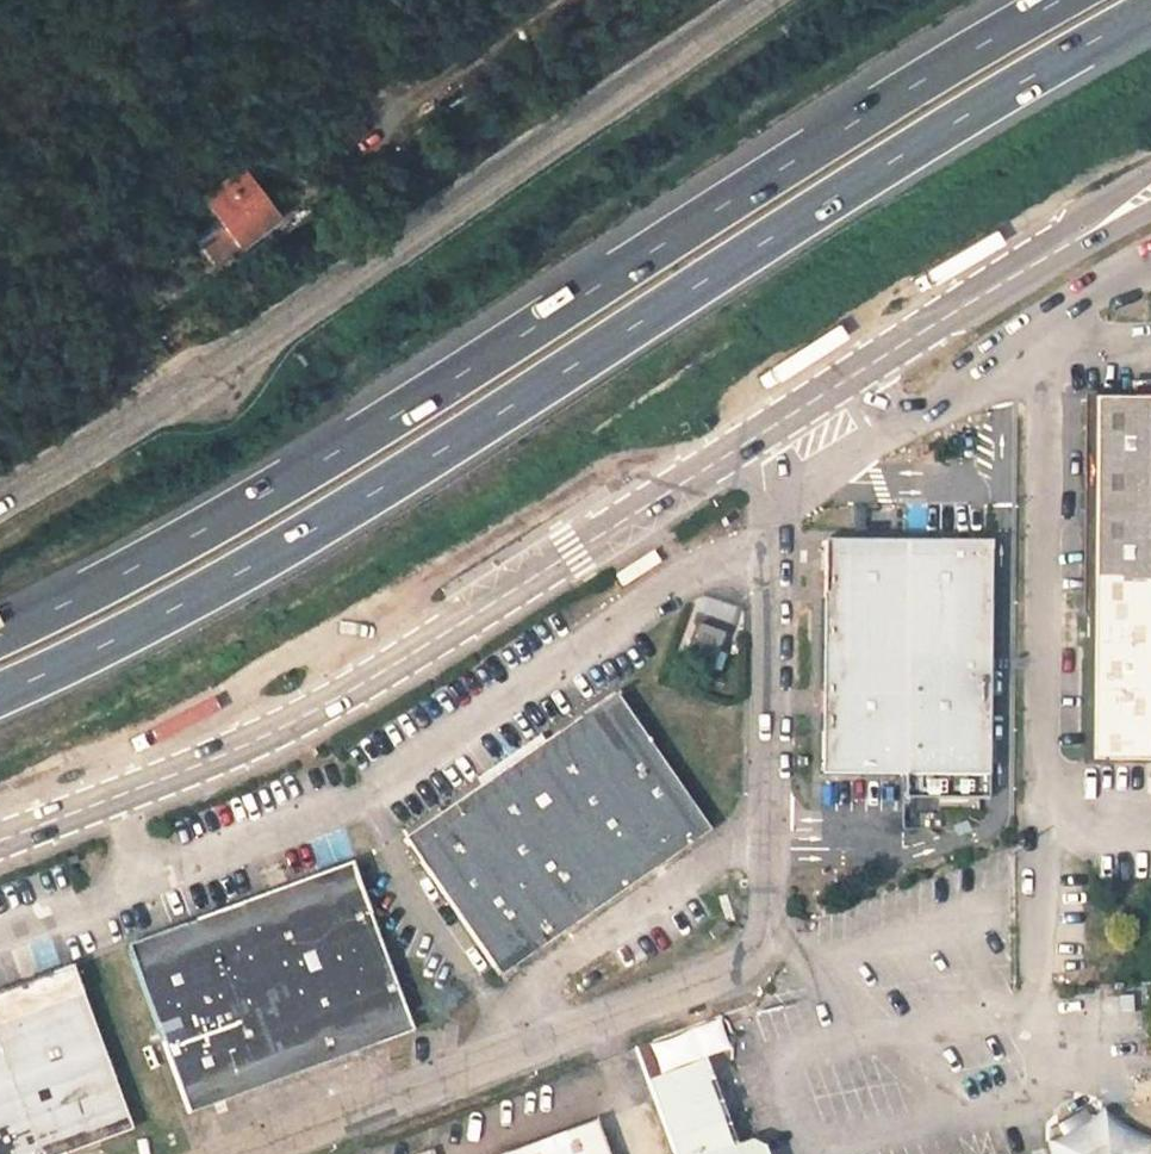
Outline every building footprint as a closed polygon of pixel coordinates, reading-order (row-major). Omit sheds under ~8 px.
[(195,228),(214,255),(275,212),(245,169),(210,193),(221,211),(195,228)] [(1150,745),(1150,388),(1089,387),(1081,743),(1150,745)] [(826,537),(823,770),(992,770),(992,540),(826,537)] [(697,619),(691,632),(719,643),(725,630),(723,626),(701,617),(697,619)] [(408,829),(503,967),(711,824),(620,687),(408,829)] [(790,732),(790,746),(800,746),(801,733),(790,732)] [(126,940),(190,1107),(414,1025),(350,856),(126,940)] [(133,1124),(71,958),(0,984),(0,1153),(50,1153),(133,1124)] [(705,1057),(652,1073),(681,1153),(742,1153),(705,1057)] [(1059,1126),(1066,1134),(1098,1117),(1091,1107),(1059,1126)] [(1066,1134),(1051,1141),(1054,1153),(1150,1153),(1150,1135),(1148,1134),(1129,1125),(1110,1110),(1098,1117),(1066,1134)] [(598,1118),(506,1151),(507,1153),(612,1153),(598,1118)]
